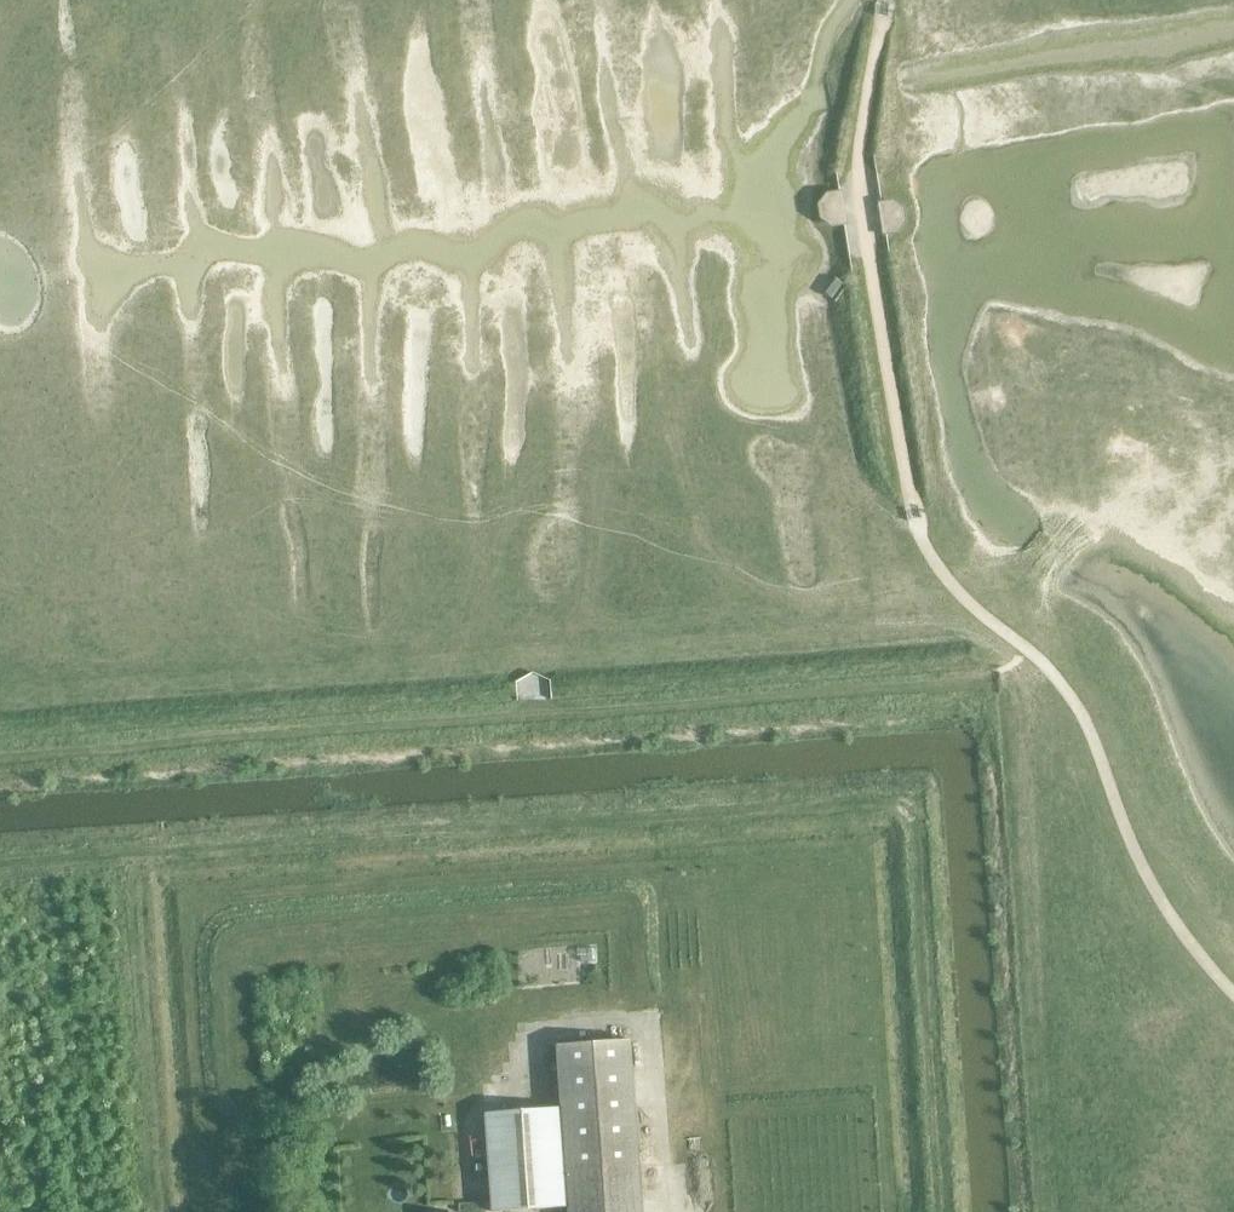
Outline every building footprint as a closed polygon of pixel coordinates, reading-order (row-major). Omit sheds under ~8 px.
[(825,193),(817,205),(819,219),(831,228),(844,226),(846,226),(841,190),(837,191),(825,193)] [(878,202),(876,203),(881,237),(883,237),(897,233),(905,222),(902,209),(891,201),(878,202)] [(484,1115),(490,1211),(518,1211),(567,1209),(567,1211),(640,1211),(628,1041),(555,1046),(560,1110),(484,1115)]
